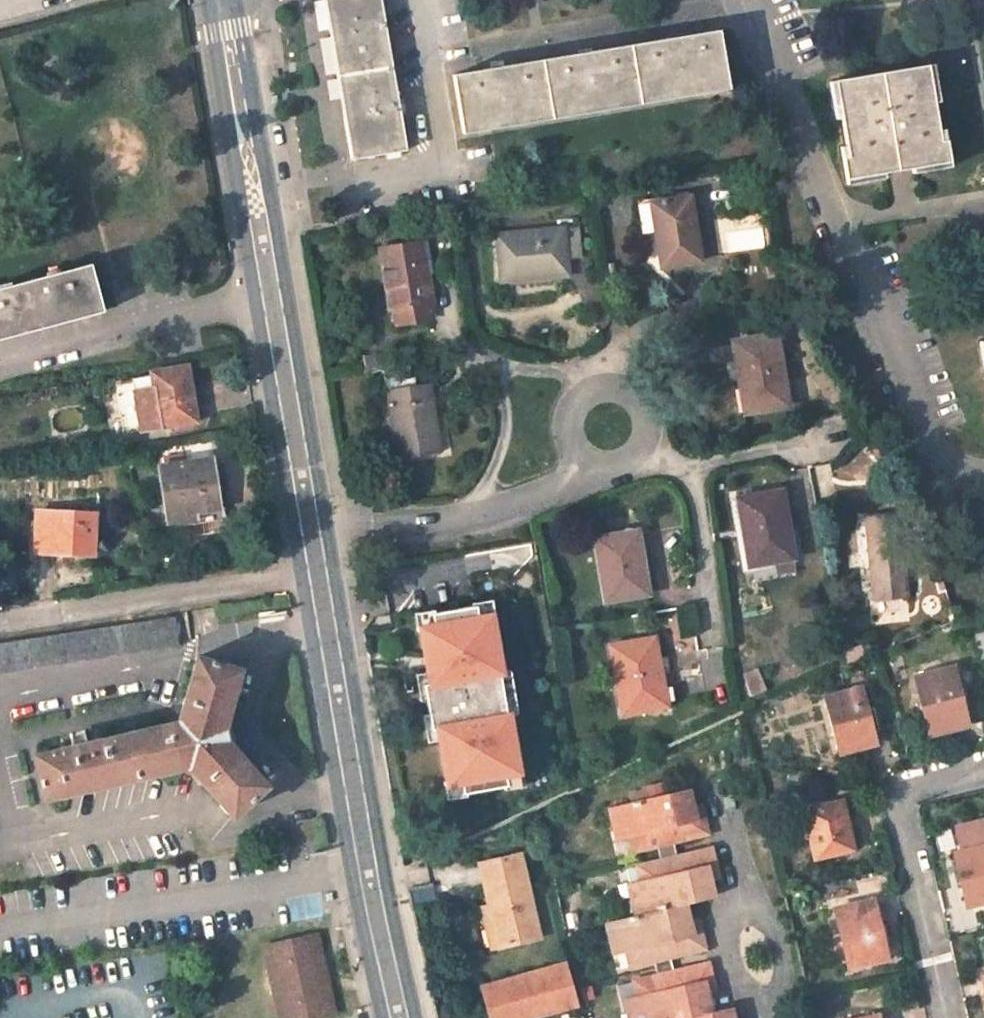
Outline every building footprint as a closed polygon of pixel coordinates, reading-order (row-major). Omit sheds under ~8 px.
[(351,161),(392,154),(393,159),(400,158),(399,153),(406,151),(380,0),(324,0),(351,161)] [(471,72),(452,75),(460,130),(727,84),(718,30),(471,72)] [(927,66),(836,81),(848,157),(843,158),(846,180),(891,173),(917,168),(950,163),(946,140),(940,141),(927,66)] [(689,197),(650,203),(661,269),(701,263),(689,197)] [(577,226),(495,234),(500,284),(564,277),(563,260),(568,259),(580,258),(577,226)] [(422,242),(378,249),(388,312),(393,310),(396,325),(432,320),(430,305),(432,305),(422,242)] [(91,263),(0,288),(0,339),(103,311),(91,263)] [(776,336),(733,342),(736,363),(744,362),(746,375),(738,376),(744,414),(787,407),(776,336)] [(393,354),(364,358),(366,373),(395,368),(393,354)] [(744,362),(736,363),(738,376),(746,375),(744,362)] [(151,375),(115,382),(124,435),(198,422),(187,365),(150,372),(151,375)] [(412,367),(383,372),(387,390),(415,386),(412,367)] [(415,386),(387,390),(398,460),(441,454),(432,404),(428,405),(425,384),(415,386)] [(227,519),(216,457),(210,458),(218,509),(195,513),(195,519),(174,523),(175,528),(227,519)] [(218,509),(210,458),(158,466),(168,524),(174,523),(195,519),(195,513),(218,509)] [(782,491),(736,498),(748,567),(793,560),(782,491)] [(92,554),(93,513),(36,511),(34,552),(92,554)] [(898,515),(865,518),(874,601),(907,598),(898,515)] [(637,531),(593,539),(604,603),(648,595),(644,571),(639,572),(637,559),(642,558),(637,531)] [(496,595),(410,608),(436,789),(522,777),(496,595)] [(173,618),(0,645),(0,675),(178,646),(173,618)] [(654,638),(609,647),(622,716),(667,707),(654,638)] [(34,754),(44,799),(189,766),(232,816),(266,785),(224,737),(221,728),(240,671),(197,657),(178,721),(34,754)] [(954,666),(916,676),(928,736),(968,726),(954,666)] [(861,687),(826,697),(842,753),(876,743),(861,687)] [(681,790),(610,809),(614,826),(627,823),(630,836),(634,850),(656,845),(673,841),(680,839),(677,825),(705,818),(702,803),(685,807),(681,790)] [(804,809),(825,805),(824,799),(787,807),(795,842),(810,839),(804,809)] [(825,805),(804,809),(810,839),(814,858),(854,849),(842,801),(825,805)] [(680,839),(709,832),(705,818),(677,825),(680,839)] [(967,850),(983,846),(983,820),(957,826),(967,850)] [(614,826),(617,839),(630,836),(627,823),(614,826)] [(656,845),(660,860),(677,856),(673,841),(656,845)] [(967,905),(983,901),(983,846),(967,850),(955,853),(967,905)] [(715,860),(712,848),(684,854),(687,867),(715,860)] [(520,854),(479,863),(489,908),(497,946),(539,936),(520,854)] [(635,914),(677,904),(706,897),(702,881),(720,877),(715,860),(687,867),(684,854),(677,856),(660,860),(637,866),(641,881),(644,892),(630,895),(635,914)] [(641,881),(627,884),(630,895),(644,892),(641,881)] [(874,900),(834,909),(849,968),(888,959),(874,900)] [(635,914),(606,921),(611,942),(624,939),(627,951),(630,965),(653,959),(671,955),(679,953),(676,939),(702,934),(698,919),(682,923),(677,904),(635,914)] [(483,909),(490,947),(497,946),(489,908),(483,909)] [(265,946),(270,971),(275,970),(282,999),(277,1001),(281,1017),(302,1017),(314,1014),(315,1017),(316,1017),(335,1013),(330,989),(326,990),(325,986),(329,985),(324,963),(320,964),(319,960),(323,959),(318,934),(297,939),(298,942),(285,945),(285,942),(265,946)] [(679,953),(705,947),(702,934),(676,939),(679,953)] [(611,942),(614,954),(627,951),(624,939),(611,942)] [(671,955),(653,959),(657,975),(675,971),(671,955)] [(484,985),(493,1017),(531,1017),(576,1006),(564,963),(484,985)] [(712,976),(709,963),(683,969),(686,982),(712,976)] [(711,1012),(708,994),(716,992),(712,976),(686,982),(683,969),(675,971),(657,975),(618,984),(623,1010),(627,1009),(629,1017),(686,1017),(711,1012)] [(726,1009),(711,1012),(686,1017),(728,1017),(726,1009)]
